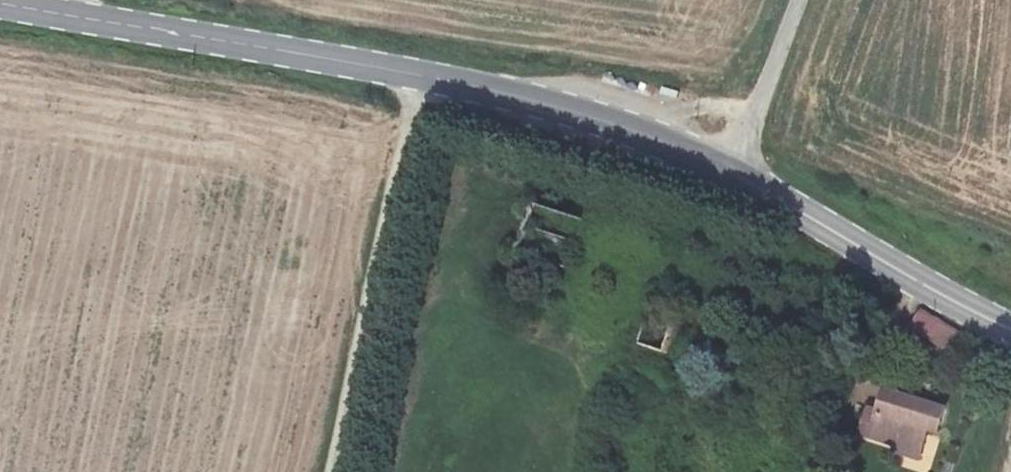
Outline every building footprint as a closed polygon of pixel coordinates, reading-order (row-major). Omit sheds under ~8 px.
[(686,303),(655,295),(640,345),(667,353),(686,303)] [(950,354),(963,333),(919,306),(906,326),(950,354)] [(945,409),(887,388),(880,410),(870,409),(862,432),(897,444),(897,449),(922,457),(931,428),(940,431),(945,409)]
